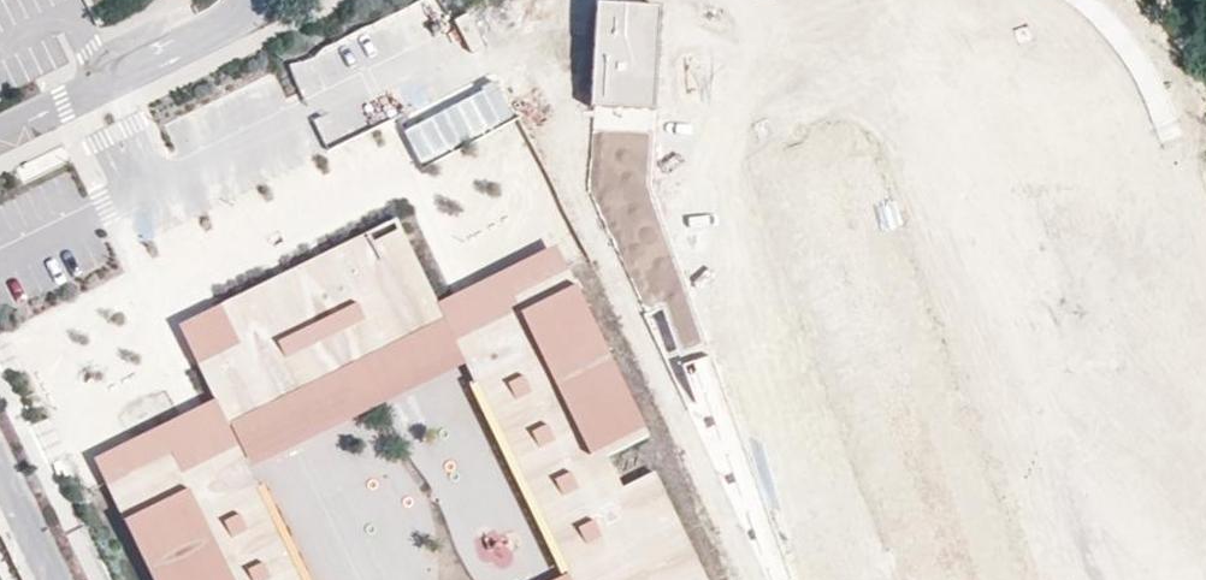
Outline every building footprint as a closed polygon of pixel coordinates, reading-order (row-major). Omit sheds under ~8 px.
[(660,203),(668,16),(605,15),(600,173),(612,173),(614,218),(656,313),(672,310),(693,363),(714,354),(660,203)] [(399,214),(220,301),(239,339),(199,359),(219,400),(231,424),(449,316),(442,301),(399,214)] [(559,244),(442,301),(449,316),(457,333),(520,302),(514,289),(568,263),(559,244)] [(657,468),(624,484),(608,451),(650,431),(568,263),(514,289),(520,302),(457,333),(466,351),(576,576),(577,579),(711,579),(657,468)] [(180,320),(199,359),(239,339),(220,301),(180,320)] [(449,316),(231,424),(239,440),(248,459),(466,351),(457,333),(449,316)] [(219,400),(95,461),(104,479),(172,446),(183,468),(239,440),(231,424),(219,400)] [(239,440),(183,468),(172,446),(104,479),(153,579),(308,579),(248,459),(239,440)]
